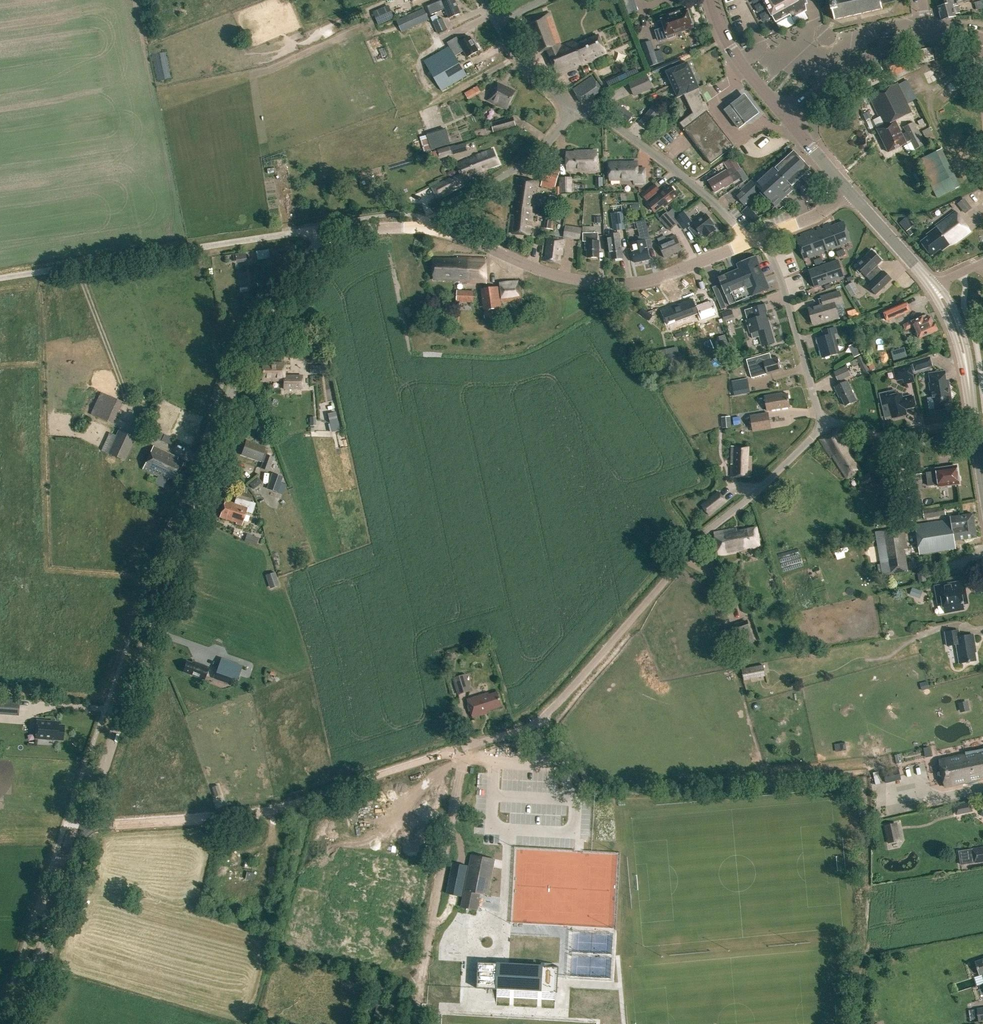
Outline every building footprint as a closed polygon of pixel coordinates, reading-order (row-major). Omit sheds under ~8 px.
[(430,15),(445,8),(449,17),(461,12),(455,0),(446,0),(443,1),(443,0),(441,0),(427,6),(430,15)] [(775,22),(790,15),(792,18),(806,11),(805,4),(804,4),(803,0),(763,0),(775,22)] [(834,20),(835,20),(835,19),(844,18),(845,18),(845,17),(853,15),(853,16),(854,16),(854,15),(862,13),(862,14),(864,13),(863,13),(872,11),(872,12),(873,11),(881,9),(882,9),(882,7),(882,8),(881,4),(895,1),(894,0),(830,0),(831,4),(830,4),(830,8),(831,11),(832,11),(834,19),(834,20)] [(944,5),(938,7),(941,20),(955,16),(955,14),(959,13),(957,3),(969,0),(943,0),(944,5)] [(396,20),(401,32),(429,19),(424,8),(396,20)] [(661,17),(668,39),(673,37),(672,34),(693,27),(687,9),(661,17)] [(535,22),(526,26),(536,53),(547,49),(548,53),(549,55),(557,73),(606,53),(598,36),(574,46),(571,40),(563,44),(563,45),(557,48),(555,46),(559,43),(549,12),(533,17),(535,22)] [(442,18),(433,22),(438,33),(447,29),(442,18)] [(886,32),(881,33),(883,38),(896,35),(895,29),(886,32)] [(449,46),(424,61),(441,91),(468,75),(456,56),(464,51),(468,57),(479,51),(471,37),(461,43),(457,37),(447,43),(449,46)] [(931,47),(913,50),(886,61),(894,79),(920,68),(918,63),(934,61),(931,47)] [(661,50),(654,52),(658,63),(664,61),(661,50)] [(654,52),(644,56),(648,67),(658,63),(654,52)] [(773,78),(780,75),(774,62),(768,65),(773,78)] [(681,82),(692,77),(686,64),(675,69),(675,68),(665,73),(667,78),(671,86),(680,81),(681,82)] [(588,99),(591,97),(601,90),(592,76),(573,90),(576,95),(582,103),(588,99)] [(652,88),(646,76),(629,83),(634,95),(652,88)] [(698,89),(692,77),(681,82),(680,81),(671,86),(677,99),(686,94),(687,95),(698,89)] [(490,98),(508,107),(515,91),(497,82),(490,98)] [(924,145),(913,122),(903,127),(906,133),(901,135),(894,121),(911,112),(897,83),(869,97),(880,120),(881,119),(884,124),(883,125),(883,126),(877,129),(888,153),(906,143),(910,141),(914,150),(924,145)] [(679,125),(711,165),(734,147),(707,113),(709,111),(698,89),(687,95),(686,94),(677,99),(675,100),(685,120),(679,125)] [(615,112),(628,121),(632,115),(619,106),(615,112)] [(730,111),(727,114),(739,129),(745,124),(734,109),(730,111)] [(513,116),(490,123),(492,132),(515,125),(513,116)] [(929,127),(922,131),(928,143),(935,139),(929,127)] [(449,144),(445,129),(432,133),(436,148),(449,144)] [(440,150),(443,158),(466,150),(464,143),(454,146),(453,145),(440,150)] [(937,198),(959,186),(940,149),(918,160),(937,198)] [(458,167),(457,167),(461,175),(464,182),(482,174),(481,172),(498,164),(492,150),(458,165),(458,167)] [(735,196),(745,207),(761,192),(776,207),(796,188),(797,189),(807,180),(800,173),(807,166),(810,170),(811,169),(793,150),(766,175),(762,171),(735,196)] [(567,153),(567,170),(597,170),(597,151),(583,152),(583,153),(567,153)] [(733,157),(724,163),(728,168),(728,169),(731,168),(734,174),(738,172),(741,170),(733,157)] [(609,163),(610,180),(634,179),(634,183),(645,183),(645,169),(637,169),(637,162),(609,163)] [(726,171),(708,181),(715,193),(725,187),(725,188),(733,183),(741,178),(738,172),(734,174),(731,168),(728,169),(726,171)] [(461,175),(442,184),(446,193),(462,185),(461,183),(464,182),(461,175)] [(529,210),(533,210),(535,200),(538,182),(516,178),(513,197),(517,197),(516,207),(529,209),(529,210)] [(560,192),(571,192),(571,178),(560,178),(560,192)] [(642,194),(647,200),(659,190),(654,184),(642,194)] [(656,197),(658,198),(649,205),(654,211),(657,208),(658,210),(663,205),(664,206),(678,195),(670,186),(656,197)] [(553,205),(549,204),(545,228),(549,229),(553,205)] [(510,233),(530,235),(533,210),(529,210),(529,209),(516,207),(515,216),(512,215),(510,233)] [(927,235),(928,237),(921,242),(931,256),(941,249),(942,250),(950,245),(955,243),(971,231),(955,211),(935,226),(936,228),(927,235)] [(615,229),(625,228),(622,212),(613,214),(615,229)] [(659,219),(670,231),(677,224),(667,212),(659,219)] [(675,219),(683,230),(689,225),(688,224),(691,221),(684,212),(675,219)] [(688,228),(696,238),(701,235),(702,234),(705,238),(716,230),(713,226),(714,225),(705,214),(693,224),(693,225),(688,228)] [(631,247),(646,243),(645,240),(651,239),(646,219),(636,222),(640,236),(638,237),(639,241),(630,243),(631,247)] [(830,224),(838,247),(842,245),(842,244),(850,241),(843,222),(831,226),(830,224)] [(818,229),(827,251),(827,250),(831,248),(832,249),(838,247),(830,224),(823,227),(823,229),(819,230),(819,229),(818,229)] [(564,235),(579,238),(581,229),(566,226),(564,235)] [(913,233),(910,228),(905,231),(908,236),(913,233)] [(827,251),(818,229),(819,231),(815,232),(814,230),(807,233),(816,255),(822,253),(822,251),(826,250),(827,251)] [(598,232),(583,233),(583,241),(585,241),(585,250),(587,250),(588,258),(599,257),(598,241),(598,232)] [(627,241),(625,232),(615,234),(607,235),(608,243),(607,243),(610,259),(612,259),(612,260),(623,258),(621,242),(627,241)] [(809,258),(816,255),(807,233),(800,236),(801,238),(796,239),(804,260),(805,260),(804,258),(809,257),(809,258)] [(675,235),(658,243),(664,257),(682,250),(675,235)] [(559,264),(560,255),(562,255),(564,240),(548,237),(546,252),(548,252),(547,257),(543,258),(542,260),(559,264)] [(646,243),(631,247),(635,263),(650,259),(646,243)] [(268,249),(256,252),(257,260),(270,258),(268,249)] [(868,286),(876,295),(892,280),(884,271),(882,273),(876,266),(882,261),(877,256),(877,254),(874,252),(873,252),(872,251),(855,266),(865,276),(866,276),(872,282),(868,286)] [(234,253),(235,260),(246,258),(245,252),(234,253)] [(718,278),(730,305),(769,289),(764,278),(763,276),(755,256),(746,260),(737,264),(739,269),(729,273),(725,275),(718,278)] [(459,281),(459,282),(486,283),(485,258),(457,257),(457,260),(433,259),(433,279),(459,281)] [(823,265),(829,282),(844,277),(838,260),(823,265)] [(809,271),(814,288),(829,282),(823,265),(809,271)] [(481,290),(485,318),(501,315),(499,302),(501,302),(521,299),(519,282),(499,284),(500,288),(498,289),(497,288),(481,290)] [(844,288),(851,298),(858,294),(852,283),(844,288)] [(456,301),(464,302),(478,302),(479,292),(457,291),(456,301)] [(839,292),(824,296),(826,303),(809,308),(813,324),(822,321),(823,322),(838,318),(834,305),(842,303),(839,292)] [(697,314),(692,300),(674,306),(674,308),(663,312),(668,324),(697,314)] [(711,301),(697,307),(701,320),(716,314),(711,301)] [(887,321),(909,311),(906,302),(884,312),(887,321)] [(744,310),(747,320),(752,339),(760,336),(763,346),(773,343),(765,312),(766,312),(764,305),(744,310)] [(723,313),(725,321),(735,317),(733,310),(723,313)] [(924,320),(922,317),(904,325),(906,330),(911,328),(913,332),(916,331),(919,339),(937,331),(934,323),(933,323),(931,317),(924,320)] [(838,353),(833,334),(835,333),(834,327),(822,330),(824,336),(817,338),(822,357),(838,353)] [(765,354),(746,360),(750,372),(751,379),(767,374),(781,370),(778,357),(771,359),(771,358),(767,359),(765,354)] [(857,358),(864,374),(869,372),(862,356),(857,358)] [(915,371),(932,366),(930,357),(912,362),(915,371)] [(874,367),(870,360),(866,362),(869,369),(874,367)] [(262,363),(262,380),(283,380),(283,388),(302,388),(302,376),(284,376),(284,363),(262,363)] [(910,364),(894,368),(896,380),(904,378),(906,384),(914,382),(913,376),(910,364)] [(310,366),(310,374),(328,373),(328,365),(310,366)] [(832,372),(837,382),(851,376),(846,366),(832,372)] [(935,410),(945,409),(944,404),(951,403),(949,395),(951,395),(949,385),(947,386),(945,371),(929,374),(931,387),(930,387),(931,393),(932,392),(933,398),(928,399),(929,409),(934,408),(935,410)] [(839,398),(841,397),(845,406),(856,400),(847,381),(834,386),(839,398)] [(734,396),(750,393),(749,385),(733,387),(734,396)] [(90,413),(111,422),(121,400),(100,391),(90,413)] [(886,408),(888,415),(891,414),(892,418),(896,417),(896,418),(902,416),(902,415),(906,414),(905,409),(915,407),(912,395),(902,397),(902,394),(896,395),(895,391),(880,394),(883,405),(888,404),(889,408),(886,408)] [(765,396),(767,411),(790,407),(788,394),(782,395),(781,393),(765,396)] [(336,412),(327,415),(332,433),(340,431),(336,412)] [(751,426),(769,423),(768,412),(749,415),(751,426)] [(733,414),(726,415),(727,426),(734,425),(733,414)] [(102,450),(126,460),(137,436),(113,426),(102,450)] [(821,439),(834,460),(838,460),(848,478),(861,470),(849,453),(853,450),(839,427),(821,439)] [(152,436),(161,440),(164,433),(155,430),(152,436)] [(260,468),(268,471),(273,457),(266,455),(267,451),(264,450),(265,447),(246,440),(241,455),(262,462),(260,468)] [(142,469),(167,480),(168,478),(174,480),(183,462),(176,459),(177,457),(153,446),(142,469)] [(749,447),(732,446),(731,477),(751,477),(752,456),(748,456),(749,447)] [(928,486),(938,485),(939,487),(959,484),(956,466),(936,469),(936,472),(926,473),(928,486)] [(266,488),(277,492),(278,489),(282,491),(285,483),(281,481),(282,476),(271,472),(266,488)] [(856,479),(858,482),(860,486),(874,479),(873,477),(871,478),(868,473),(856,479)] [(257,486),(253,480),(248,484),(253,489),(257,486)] [(238,485),(237,490),(246,493),(247,488),(238,485)] [(236,490),(234,497),(249,502),(251,495),(236,490)] [(718,491),(700,505),(709,516),(727,502),(718,491)] [(902,501),(903,510),(922,508),(920,498),(902,501)] [(231,521),(230,522),(241,525),(248,507),(237,503),(237,504),(225,500),(220,517),(231,521)] [(944,506),(922,509),(924,518),(946,515),(944,506)] [(916,526),(920,554),(955,548),(954,541),(976,537),(973,514),(950,517),(950,520),(916,526)] [(756,527),(737,532),(736,529),(733,529),(733,528),(714,533),(719,556),(760,547),(756,527)] [(901,549),(905,548),(902,527),(883,530),(890,572),(905,570),(901,549)] [(247,533),(244,540),(256,544),(259,537),(247,533)] [(916,570),(917,582),(925,580),(924,577),(931,576),(929,568),(916,570)] [(265,575),(269,588),(279,585),(274,572),(265,575)] [(938,596),(942,596),(945,612),(965,609),(964,604),(966,603),(967,603),(968,601),(966,588),(958,590),(956,582),(936,585),(938,596)] [(911,586),(909,594),(918,597),(920,589),(911,586)] [(721,593),(713,595),(716,606),(724,604),(721,593)] [(725,627),(731,643),(753,636),(747,619),(725,627)] [(976,661),(975,652),(976,652),(973,635),(959,637),(958,630),(945,633),(947,646),(956,644),(959,663),(976,661)] [(221,658),(216,672),(230,677),(229,679),(230,679),(236,681),(242,666),(221,658)] [(182,672),(204,679),(208,667),(192,661),(192,663),(186,661),(182,672)] [(741,668),(743,680),(765,676),(763,664),(741,668)] [(452,678),(458,695),(471,690),(466,673),(452,678)] [(488,692),(467,699),(473,718),(487,713),(487,711),(502,706),(497,692),(489,695),(488,692)] [(0,699),(0,712),(18,713),(18,701),(0,699)] [(37,720),(35,738),(62,740),(63,725),(54,725),(54,722),(37,720)] [(939,761),(944,787),(982,779),(982,751),(939,761)] [(881,772),(884,782),(899,779),(897,768),(892,769),(892,767),(888,768),(889,769),(888,770),(888,768),(882,769),(882,772),(881,772)] [(221,795),(218,786),(212,787),(215,795),(215,797),(219,796),(221,795)] [(955,804),(957,814),(972,811),(970,801),(955,804)] [(894,824),(885,825),(889,843),(898,841),(894,824)] [(959,852),(961,865),(982,861),(982,848),(959,852)] [(477,910),(479,898),(480,894),(487,895),(494,859),(472,854),(465,891),(464,891),(462,903),(461,906),(461,907),(477,910)] [(446,893),(450,894),(451,895),(461,897),(467,866),(458,864),(456,863),(453,863),(446,893)] [(535,913),(546,916),(548,908),(552,909),(555,896),(540,893),(535,913)] [(973,963),(977,977),(982,975),(982,960),(973,963)] [(557,993),(558,966),(478,962),(477,988),(557,993)] [(377,1017),(377,1015),(384,1017),(387,1007),(378,1004),(374,1016),(377,1017)]
